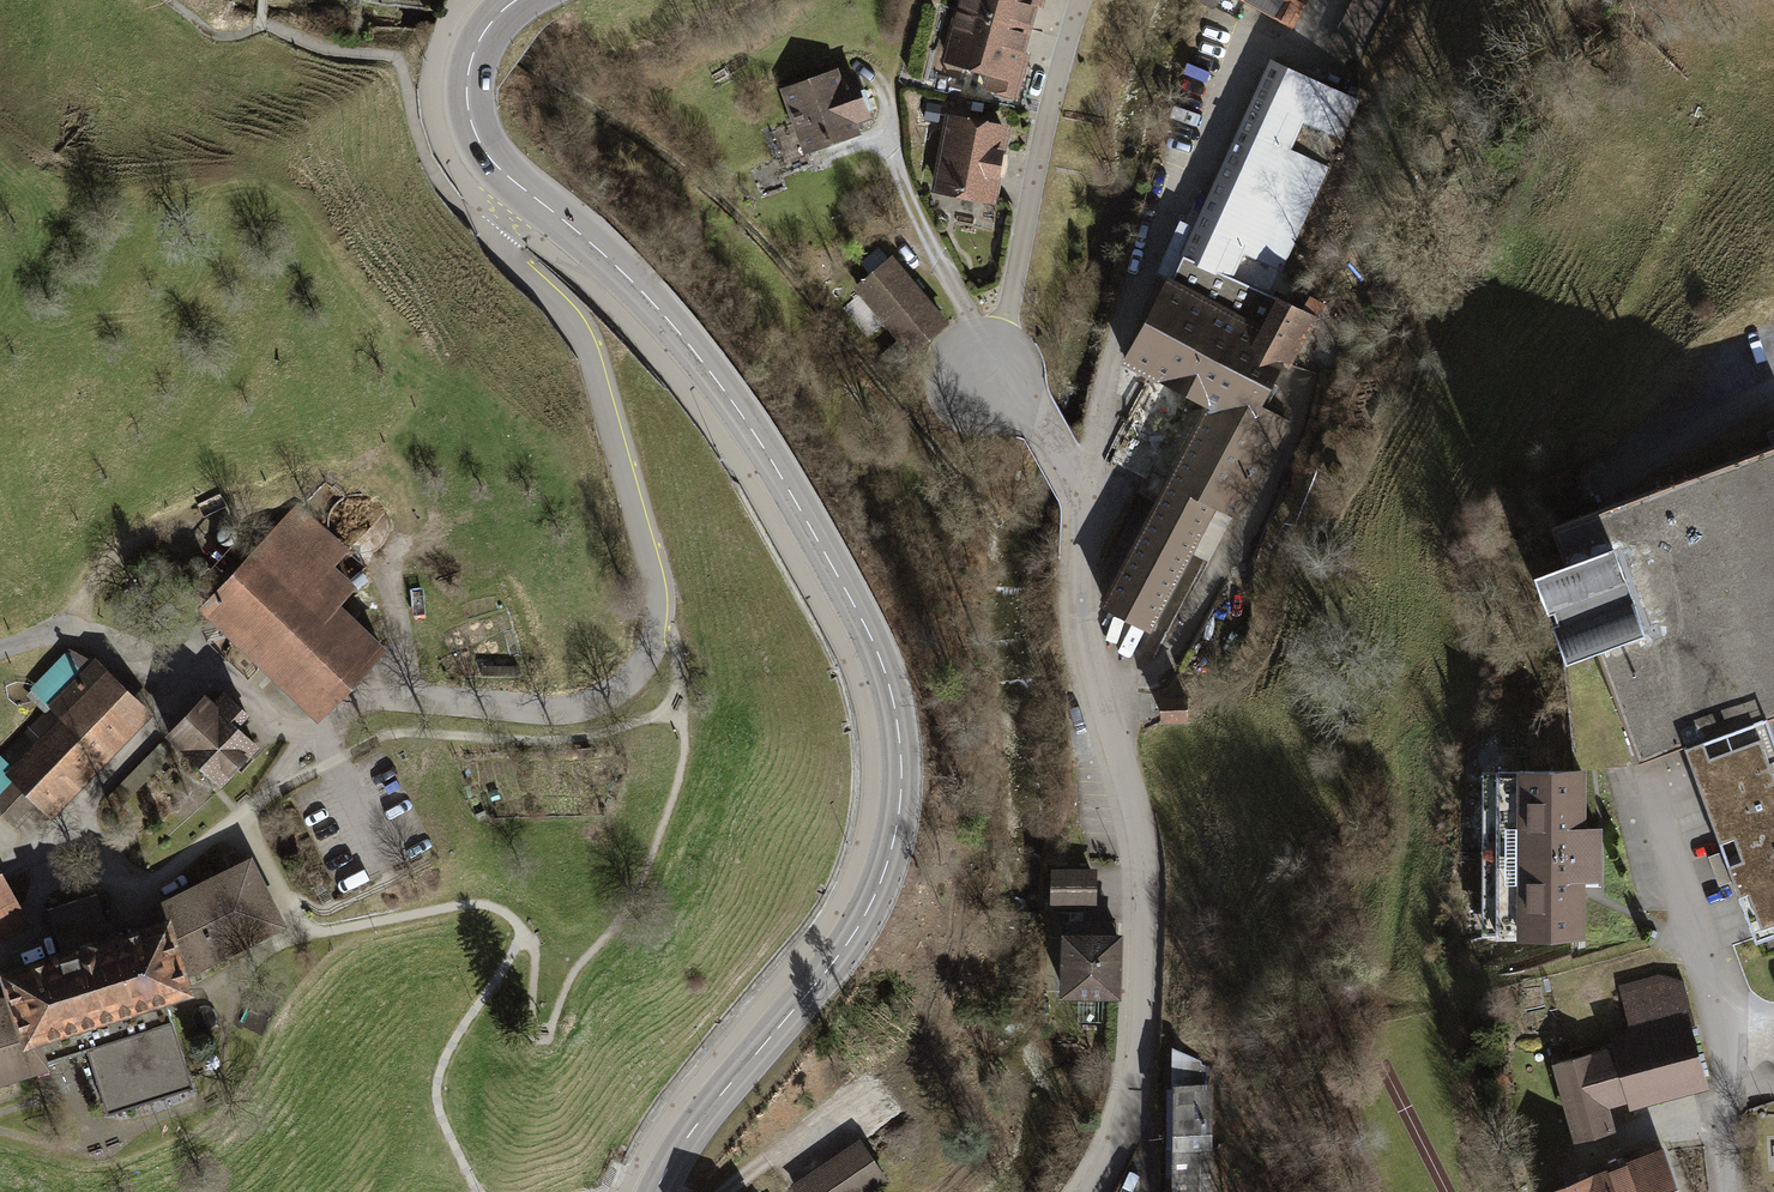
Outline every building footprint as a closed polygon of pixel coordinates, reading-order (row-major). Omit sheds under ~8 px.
[(956,7),(1031,27),(1036,8),(1043,10),(1046,0),(958,0),(956,7)] [(1292,29),(1308,0),(1238,0),(1292,29)] [(1351,1),(1383,16),(1391,0),(1352,0),(1351,1)] [(1383,16),(1351,1),(1329,48),(1361,63),(1383,16)] [(1031,27),(956,7),(941,62),(971,70),(967,87),(1018,101),(1038,29),(1031,27)] [(1271,63),(1182,259),(1234,280),(1243,257),(1279,270),(1329,168),(1291,151),(1303,125),(1343,139),(1360,102),(1271,63)] [(837,70),(780,90),(803,156),(859,136),(855,126),(870,120),(854,75),(841,80),(837,70)] [(1009,127),(946,115),(930,194),(993,206),(1009,127)] [(1173,282),(1168,279),(1122,367),(1203,407),(1100,610),(1149,635),(1214,512),(1240,520),(1290,423),(1263,410),(1316,318),(1266,297),(1279,270),(1243,257),(1234,280),(1182,259),(1173,282)] [(892,258),(853,290),(909,358),(948,326),(892,258)] [(1548,512),(1561,546),(1531,556),(1563,645),(1593,635),(1635,751),(1684,735),(1772,703),(1773,708),(1773,431),(1548,512)] [(297,502),(203,606),(324,714),(389,643),(340,599),(355,583),(334,564),(348,549),(297,502)] [(218,540),(220,542),(223,543),(227,544),(230,543),(233,542),(235,539),(237,536),(237,532),(236,529),(234,526),(231,524),(228,523),(224,523),(221,525),(218,527),(217,530),(216,533),(217,537),(218,540)] [(30,687),(48,704),(93,658),(69,648),(30,687)] [(3,769),(11,778),(0,790),(0,814),(14,828),(39,803),(49,813),(150,711),(95,657),(93,658),(48,704),(2,751),(12,760),(9,763),(3,769)] [(518,664),(481,664),(482,674),(518,674),(518,664)] [(202,688),(164,730),(220,782),(259,740),(238,720),(249,708),(223,685),(212,697),(202,688)] [(1187,695),(1159,697),(1161,725),(1189,724),(1187,695)] [(1684,735),(1731,861),(1760,939),(1773,933),(1773,708),(1772,703),(1684,735)] [(11,778),(3,769),(9,763),(0,754),(0,790),(11,778)] [(1585,824),(1585,769),(1485,769),(1483,934),(1585,935),(1585,879),(1602,879),(1602,824),(1585,824)] [(251,853),(152,903),(156,912),(106,928),(58,943),(0,962),(0,978),(2,986),(0,987),(0,1079),(49,1065),(47,1061),(87,1046),(105,1112),(192,1083),(164,993),(192,984),(187,971),(287,922),(251,853)] [(29,919),(0,864),(0,934),(29,919)] [(1098,866),(1053,865),(1051,902),(1097,903),(1098,866)] [(47,909),(58,943),(106,928),(96,894),(47,909)] [(1125,928),(1064,926),(1063,989),(1123,991),(1125,928)] [(1612,1044),(1551,1060),(1572,1139),(1614,1128),(1608,1104),(1629,1098),(1631,1105),(1708,1084),(1692,1026),(1696,1024),(1683,978),(1657,973),(1618,984),(1630,1028),(1610,1034),(1612,1044)] [(1168,1191),(1218,1191),(1218,1177),(1211,1147),(1211,1068),(1170,1045),(1168,1191)] [(790,1187),(793,1191),(865,1191),(887,1177),(862,1139),(790,1187)] [(1538,1186),(1540,1191),(1680,1191),(1662,1142),(1538,1186)]
